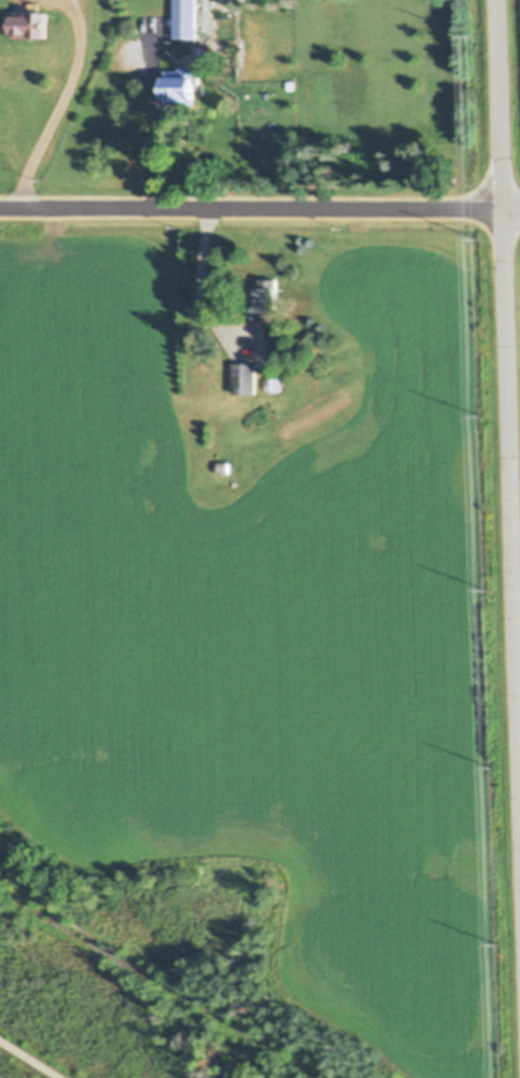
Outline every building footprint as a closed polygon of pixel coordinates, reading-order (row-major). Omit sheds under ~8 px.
[(174,38),(196,38),(196,0),(174,0),(174,38)] [(46,12),(11,12),(11,38),(46,38),(46,12)] [(193,72),(164,72),(164,101),(193,101),(193,72)] [(276,289),(252,289),(252,319),(276,319),(276,289)] [(232,394),(256,394),(256,364),(232,364),(232,394)]
